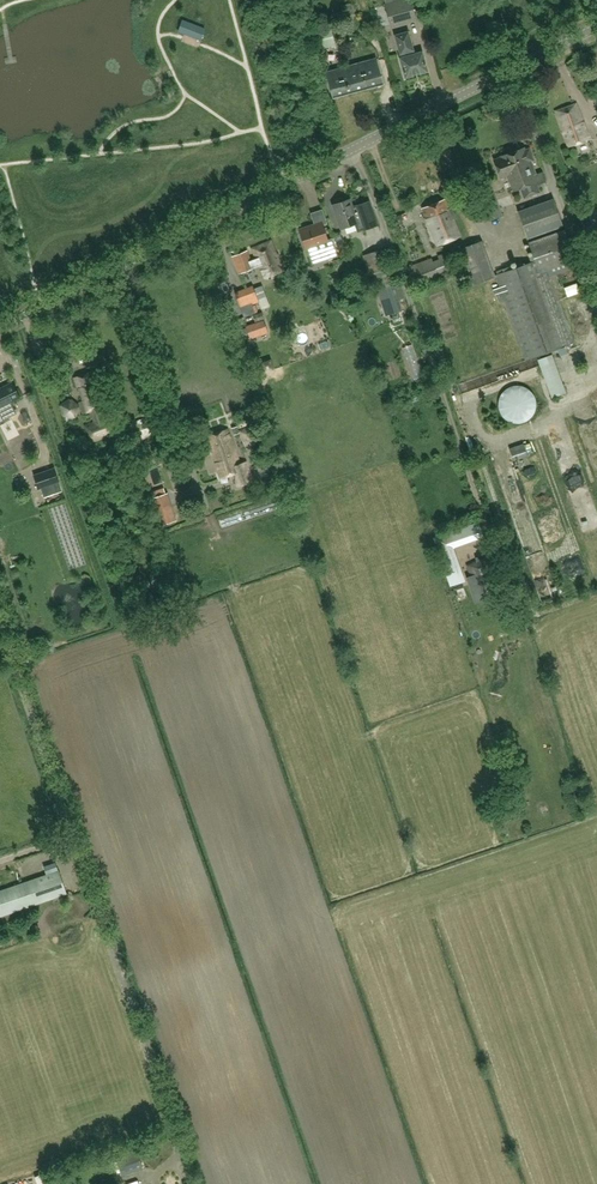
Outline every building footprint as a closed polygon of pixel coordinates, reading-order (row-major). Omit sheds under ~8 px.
[(387,5),(391,22),(416,15),(412,0),(407,0),(387,5)] [(352,2),(341,5),(343,17),(355,14),(352,2)] [(414,51),(409,30),(394,34),(400,55),(405,53),(406,57),(400,58),(405,77),(427,72),(422,52),(413,55),(412,51),(414,51)] [(317,56),(324,54),(321,45),(334,41),(331,31),(312,36),(317,56)] [(371,60),(325,72),(332,98),(384,84),(378,61),(371,63),(371,60)] [(576,104),(556,111),(568,146),(589,139),(576,104)] [(524,148),(513,151),(519,168),(514,170),(516,174),(519,173),(521,178),(519,179),(520,181),(518,181),(520,187),(524,198),(539,193),(533,176),(536,175),(532,161),(534,161),(530,148),(524,149),(524,148)] [(519,168),(513,151),(500,156),(501,157),(493,160),(499,178),(507,176),(512,190),(520,187),(518,181),(520,181),(519,179),(521,178),(519,173),(516,174),(514,170),(519,168)] [(491,184),(472,191),(483,223),(502,216),(491,184)] [(350,199),(333,205),(340,228),(358,222),(361,230),(377,225),(369,201),(352,207),(350,199)] [(445,199),(422,209),(437,245),(460,235),(453,219),(456,217),(452,208),(449,209),(445,199)] [(553,199),(518,211),(527,238),(563,226),(553,199)] [(577,204),(581,218),(593,214),(588,200),(577,204)] [(331,237),(327,238),(322,221),(314,223),(315,226),(300,231),(311,264),(337,256),(331,237)] [(530,263),(495,275),(499,287),(493,289),(495,294),(498,293),(501,302),(506,300),(526,359),(574,342),(547,269),(575,259),(564,230),(528,243),(538,271),(533,272),(530,263)] [(284,270),(271,241),(253,248),(256,258),(251,260),(247,251),(233,256),(239,273),(254,267),(253,265),(259,263),(264,278),(284,270)] [(481,241),(461,249),(473,283),(493,276),(481,241)] [(364,254),(366,260),(370,275),(375,273),(388,315),(399,311),(386,269),(393,267),(387,247),(364,254)] [(431,257),(408,266),(416,288),(450,276),(442,254),(437,255),(438,259),(433,260),(431,257)] [(339,258),(333,260),(335,269),(342,267),(339,258)] [(580,292),(576,283),(564,287),(567,296),(580,292)] [(253,285),(235,292),(241,309),(258,302),(258,301),(259,301),(253,285)] [(250,339),(268,332),(263,320),(245,327),(250,339)] [(551,354),(537,359),(552,395),(564,390),(551,354)] [(92,357),(85,359),(88,368),(95,366),(92,357)] [(259,361),(262,369),(269,367),(267,359),(259,361)] [(77,403),(78,404),(72,399),(61,405),(64,416),(75,416),(79,408),(81,414),(91,411),(95,422),(85,425),(90,441),(116,433),(111,416),(103,419),(100,408),(102,408),(90,373),(75,378),(82,401),(77,403)] [(20,397),(13,383),(0,389),(0,411),(12,405),(10,402),(20,397)] [(534,414),(536,405),(535,396),(528,388),(519,385),(511,386),(502,392),(498,400),(498,409),(502,417),(510,422),(518,424),(528,420),(534,414)] [(132,417),(119,421),(121,429),(134,425),(132,417)] [(256,424),(239,431),(248,447),(264,440),(256,424)] [(513,432),(526,429),(525,424),(512,427),(513,432)] [(237,425),(231,428),(234,435),(240,432),(237,425)] [(207,436),(221,478),(235,473),(237,479),(240,485),(254,480),(247,461),(238,464),(226,430),(207,436)] [(269,453),(252,460),(256,468),(268,463),(268,465),(272,463),(271,461),(272,461),(269,453)] [(39,488),(59,481),(54,468),(34,475),(39,488)] [(63,511),(58,484),(46,487),(50,513),(63,511)] [(177,521),(168,493),(148,500),(157,527),(177,521)] [(455,531),(458,542),(470,538),(466,527),(455,531)] [(447,574),(458,570),(449,545),(446,534),(434,538),(447,574)] [(471,575),(466,577),(475,603),(488,599),(485,592),(498,588),(488,558),(480,561),(479,558),(476,559),(477,562),(468,565),(471,575)] [(47,875),(58,871),(55,862),(44,866),(47,875)] [(0,891),(0,916),(66,893),(58,871),(47,875),(0,891)] [(137,1149),(116,1156),(121,1173),(142,1166),(137,1149)] [(38,1174),(33,1176),(36,1183),(42,1183),(38,1174)]
